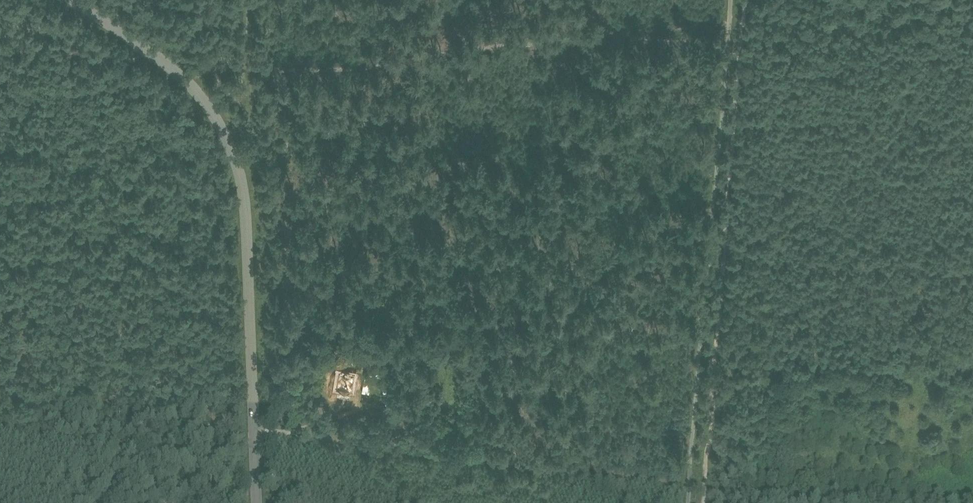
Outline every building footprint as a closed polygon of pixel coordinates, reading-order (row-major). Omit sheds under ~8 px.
[(366,341),(351,339),(350,347),(361,348),(365,349),(366,341)] [(350,347),(349,354),(360,355),(361,348),(350,347)] [(350,391),(353,375),(338,373),(336,389),(350,391)]
